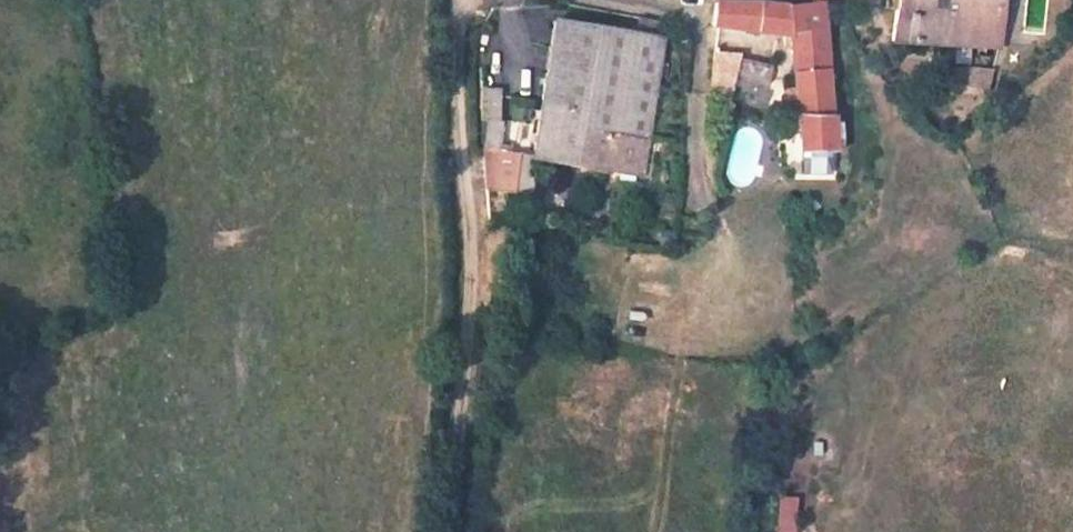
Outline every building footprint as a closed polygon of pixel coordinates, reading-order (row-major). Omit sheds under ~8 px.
[(992,0),(892,0),(892,39),(991,36),(992,0)] [(822,167),(820,8),(709,6),(709,36),(785,44),(787,103),(773,116),(772,129),(786,128),(787,167),(822,167)] [(561,22),(537,163),(641,181),(664,39),(561,22)] [(756,122),(766,75),(733,70),(724,117),(756,122)] [(982,104),(981,87),(973,76),(926,78),(926,98),(982,104)] [(483,88),(482,147),(502,147),(502,88),(483,88)] [(534,150),(485,150),(484,191),(534,191),(534,150)] [(777,531),(797,531),(798,495),(777,495),(777,531)]
